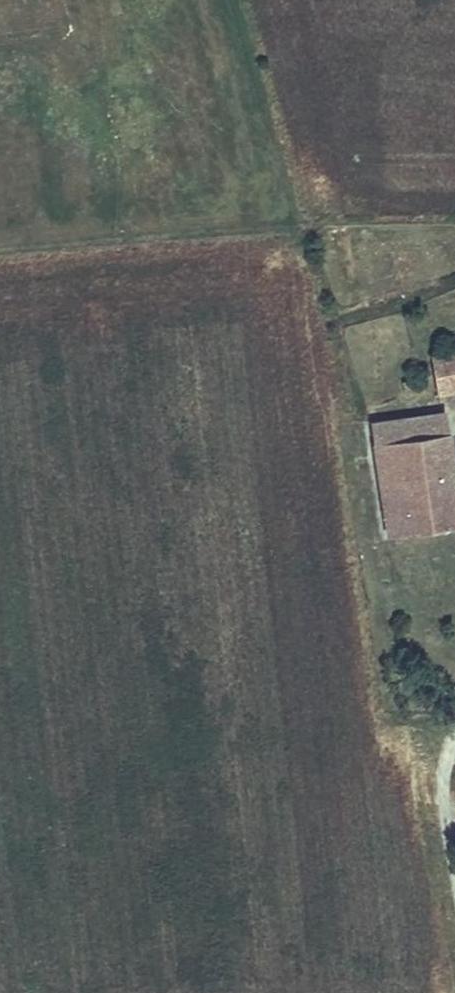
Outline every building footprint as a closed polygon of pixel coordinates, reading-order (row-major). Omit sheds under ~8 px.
[(435,352),(439,390),(454,388),(454,348),(435,352)] [(377,419),(379,436),(447,429),(444,410),(377,419)] [(447,429),(379,436),(383,471),(452,463),(447,429)] [(383,471),(390,532),(454,524),(454,484),(452,463),(383,471)]
